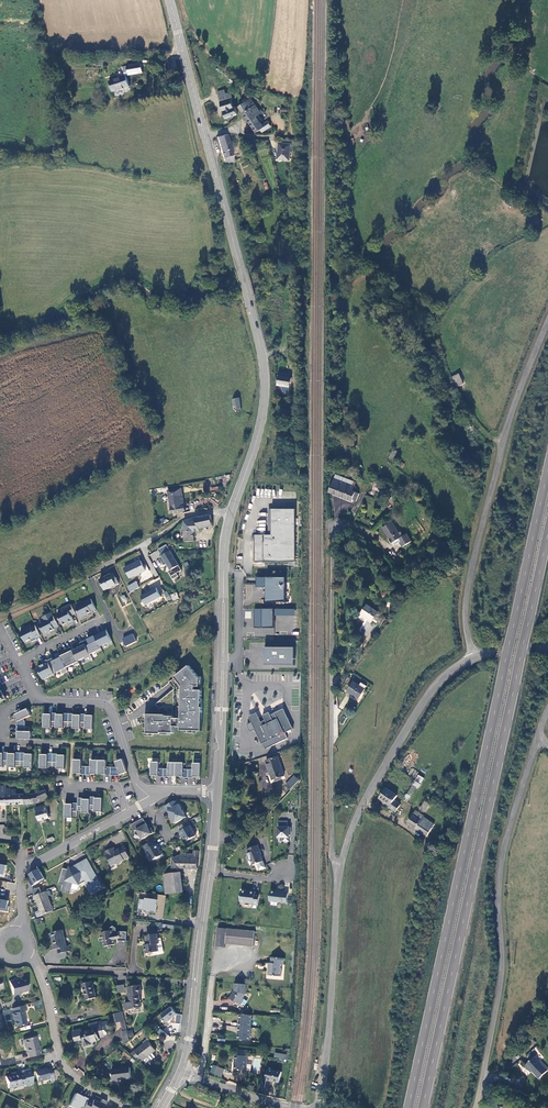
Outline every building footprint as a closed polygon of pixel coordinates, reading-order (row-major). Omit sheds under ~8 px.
[(143,65),(128,67),(129,76),(144,74),(143,65)] [(127,78),(110,83),(113,92),(130,87),(127,78)] [(237,115),(235,107),(233,107),(231,99),(232,99),(231,94),(224,96),(224,95),(219,96),(223,111),(222,112),(224,119),(237,115)] [(260,129),(263,132),(272,126),(268,121),(264,124),(265,125),(263,126),(260,122),(263,120),(261,118),(259,120),(257,116),(261,113),(250,98),(238,106),(257,132),(260,129)] [(233,161),(226,136),(217,138),(224,163),(233,161)] [(294,144),(279,143),(278,157),(279,157),(279,164),(288,165),(289,150),(294,150),(294,144)] [(290,388),(292,378),(288,377),(289,373),(278,371),(278,375),(279,376),(277,385),(283,386),(290,388)] [(450,377),(456,388),(464,383),(458,373),(450,377)] [(234,411),(241,409),(240,398),(233,400),(234,411)] [(340,420),(339,434),(347,435),(348,420),(347,420),(340,420)] [(335,474),(334,478),(355,486),(356,482),(335,474)] [(353,500),(357,501),(360,493),(355,491),(356,487),(355,486),(334,478),(329,492),(353,501),(353,500)] [(383,482),(376,479),(373,483),(375,483),(371,494),(374,495),(376,490),(394,496),(396,491),(382,486),(383,482)] [(172,513),(183,512),(179,489),(168,491),(172,513)] [(262,560),(294,560),(294,509),(267,509),(267,530),(271,530),(271,535),(253,535),(253,566),(262,566),(262,560)] [(184,520),(185,541),(194,541),(194,531),(200,531),(199,528),(212,526),(211,515),(184,520)] [(415,523),(421,532),(425,530),(419,520),(415,523)] [(392,523),(383,528),(392,543),(398,540),(403,547),(412,541),(407,534),(401,537),(392,523)] [(162,556),(160,558),(164,566),(167,564),(170,571),(168,572),(173,580),(178,577),(177,574),(182,571),(168,545),(159,550),(162,556)] [(141,560),(125,568),(130,578),(146,570),(141,560)] [(105,590),(119,584),(115,577),(113,578),(111,574),(100,579),(105,590)] [(287,578),(256,577),(256,587),(268,587),(267,602),(286,602),(287,578)] [(391,591),(385,578),(381,580),(386,592),(382,594),(384,597),(391,594),(390,591),(391,591)] [(128,586),(131,592),(140,588),(136,582),(128,586)] [(157,587),(139,595),(144,605),(161,597),(157,587)] [(140,588),(131,592),(133,596),(141,591),(140,588)] [(171,599),(166,590),(163,592),(166,598),(158,603),(160,606),(171,599)] [(172,601),(179,598),(176,592),(170,594),(172,601)] [(87,614),(96,610),(91,599),(81,604),(82,605),(76,608),(81,618),(88,615),(87,614)] [(76,614),(71,605),(60,610),(62,613),(57,615),(63,626),(68,623),(69,625),(74,622),(71,616),(76,614)] [(362,614),(367,617),(372,622),(373,620),(377,623),(377,622),(381,625),(386,617),(367,605),(362,614)] [(257,628),(275,628),(275,616),(275,609),(255,609),(255,624),(257,624),(257,628)] [(59,626),(52,613),(42,618),(44,622),(39,624),(44,635),(46,636),(50,634),(51,632),(55,630),(54,629),(59,626)] [(41,637),(35,626),(31,628),(30,626),(25,629),(26,630),(20,633),(25,643),(31,640),(32,643),(37,640),(36,639),(41,637)] [(112,643),(106,630),(103,632),(103,633),(96,637),(100,647),(108,643),(109,645),(112,643)] [(133,634),(123,639),(127,646),(136,641),(133,634)] [(100,647),(96,637),(92,639),(93,642),(89,644),(90,645),(87,647),(90,655),(101,649),(100,647)] [(87,647),(85,644),(84,641),(80,643),(82,647),(73,651),(78,661),(85,658),(86,659),(91,657),(90,655),(87,647)] [(73,651),(73,650),(71,647),(67,650),(68,653),(67,654),(66,652),(60,655),(66,668),(74,664),(75,666),(80,664),(78,661),(73,651)] [(295,666),(295,648),(265,648),(265,665),(295,666)] [(60,655),(59,654),(55,656),(57,660),(55,661),(53,658),(48,661),(54,674),(62,671),(63,674),(68,671),(66,668),(60,655)] [(38,668),(43,680),(54,675),(54,674),(48,661),(47,660),(43,662),(45,665),(38,668)] [(174,719),(174,716),(165,716),(165,715),(148,714),(148,723),(144,723),(144,734),(161,734),(161,733),(174,733),(174,727),(181,727),(181,731),(202,731),(203,708),(201,708),(202,690),(195,690),(195,687),(200,687),(200,679),(189,666),(175,677),(182,686),(181,719),(174,719)] [(354,682),(348,691),(360,699),(366,689),(365,689),(367,686),(362,683),(360,686),(354,682)] [(174,689),(159,701),(164,707),(174,707),(174,689)] [(159,701),(156,704),(160,710),(164,707),(159,701)] [(17,722),(17,727),(25,727),(26,722),(24,719),(31,716),(28,709),(15,715),(19,721),(17,722)] [(284,709),(271,715),(270,713),(263,716),(266,721),(266,720),(265,719),(271,716),(272,718),(277,715),(277,716),(283,713),(292,730),(294,729),(284,709)] [(57,726),(57,714),(52,713),(52,714),(45,714),(44,728),(52,728),(52,726),(57,726)] [(250,717),(263,744),(265,743),(271,740),(273,746),(283,741),(288,739),(285,733),(292,730),(283,713),(277,716),(277,715),(272,718),(271,716),(265,719),(266,720),(266,721),(262,723),(257,713),(250,717)] [(69,727),(69,714),(64,714),(64,715),(57,714),(57,726),(56,728),(64,729),(64,727),(69,727)] [(74,714),(69,714),(69,727),(73,727),(73,729),(81,729),(81,727),(82,715),(74,715),(74,714)] [(82,714),(82,715),(81,727),(86,727),(86,729),(93,729),(94,716),(86,715),(87,714),(82,714)] [(25,727),(17,727),(17,732),(18,732),(18,739),(32,740),(32,732),(30,732),(30,727),(25,727)] [(271,740),(265,743),(268,749),(273,746),(271,740)] [(9,753),(4,752),(4,753),(0,753),(0,767),(4,767),(4,765),(8,765),(9,754),(9,753)] [(16,753),(16,754),(9,754),(8,765),(8,767),(16,768),(16,766),(21,766),(21,753),(16,753)] [(21,766),(25,766),(25,768),(33,768),(33,754),(26,754),(26,753),(21,753),(21,766)] [(48,769),(48,767),(53,767),(53,754),(48,754),(48,755),(41,754),(41,768),(48,769)] [(53,767),(58,767),(58,769),(65,769),(66,755),(58,755),(58,754),(53,754),(53,767)] [(278,757),(266,761),(273,780),(284,776),(278,757)] [(118,767),(111,767),(111,776),(120,776),(120,775),(127,772),(123,759),(116,762),(118,767)] [(82,760),(74,760),(74,773),(81,774),(81,775),(86,775),(87,767),(82,766),(82,760)] [(99,774),(99,760),(91,760),(91,767),(87,767),(86,775),(91,775),(91,774),(99,774)] [(107,761),(99,760),(99,774),(106,774),(106,775),(111,776),(111,767),(107,767),(107,761)] [(159,777),(164,777),(164,769),(159,769),(159,762),(152,762),(151,776),(159,776),(159,777)] [(176,777),(176,763),(169,762),(168,769),(164,769),(164,777),(169,777),(169,776),(176,777)] [(176,763),(176,777),(183,777),(183,778),(188,778),(189,770),(184,770),(184,763),(176,763)] [(189,770),(188,778),(193,778),(193,777),(201,777),(201,763),(193,763),(193,770),(189,770)] [(408,774),(415,778),(418,771),(411,768),(408,774)] [(419,775),(415,781),(410,790),(408,794),(404,799),(408,801),(416,787),(419,788),(425,778),(419,775)] [(290,790),(299,780),(295,776),(286,785),(290,790)] [(5,788),(6,805),(26,804),(34,803),(40,802),(40,801),(48,797),(46,789),(38,793),(25,795),(25,794),(17,794),(16,789),(12,789),(12,788),(6,788),(6,784),(5,784),(5,788)] [(389,807),(396,812),(401,805),(395,800),(398,796),(386,788),(379,798),(390,806),(389,807)] [(91,797),(91,799),(90,810),(95,810),(95,812),(103,812),(103,798),(96,798),(96,797),(91,797)] [(430,803),(432,800),(429,797),(421,809),(425,812),(431,804),(430,803)] [(78,798),(78,803),(78,811),(82,811),(82,813),(90,813),(90,810),(91,799),(83,799),(83,798),(78,798)] [(175,823),(186,817),(179,805),(180,805),(178,802),(174,801),(165,806),(170,816),(172,815),(173,818),(172,818),(175,823)] [(73,804),(66,804),(65,818),(73,818),(73,816),(78,816),(78,811),(78,803),(73,803),(73,804)] [(50,818),(46,805),(35,808),(39,821),(50,818)] [(416,811),(408,823),(427,836),(435,825),(423,817),(424,816),(416,811)] [(144,818),(132,825),(135,831),(137,830),(143,839),(154,833),(151,828),(149,829),(144,818)] [(278,827),(278,837),(283,838),(283,841),(290,842),(290,833),(291,833),(291,827),(288,827),(288,821),(280,821),(280,827),(278,827)] [(196,836),(188,822),(179,826),(182,830),(179,832),(182,837),(183,836),(186,841),(196,836)] [(448,849),(453,839),(447,836),(442,845),(448,849)] [(155,840),(144,846),(146,850),(147,850),(148,853),(150,854),(154,860),(158,857),(160,858),(164,855),(162,851),(160,851),(159,849),(160,848),(158,844),(157,844),(155,840)] [(253,865),(263,861),(261,854),(262,854),(258,845),(247,849),(249,853),(247,854),(249,859),(250,858),(253,865)] [(130,858),(125,846),(119,848),(119,850),(116,851),(114,848),(106,852),(112,866),(116,864),(118,865),(121,863),(122,862),(130,858)] [(198,869),(199,850),(194,850),(194,853),(181,853),(181,855),(173,858),(173,868),(198,869)] [(92,892),(102,886),(88,859),(80,863),(84,870),(78,873),(75,868),(71,870),(69,869),(64,868),(59,884),(64,885),(62,889),(64,891),(70,893),(73,883),(80,884),(86,881),(92,892)] [(69,869),(71,870),(75,868),(78,873),(84,870),(80,863),(73,867),(70,866),(69,869)] [(39,868),(25,874),(31,886),(44,880),(39,868)] [(184,892),(181,872),(170,873),(164,874),(166,894),(184,892)] [(259,906),(259,905),(260,894),(255,893),(256,892),(250,891),(250,892),(242,891),(240,902),(254,904),(254,905),(259,906)] [(271,891),(269,901),(287,903),(288,893),(284,893),(284,892),(275,891),(275,892),(271,891)] [(52,911),(45,892),(34,897),(35,901),(36,901),(42,915),(52,911)] [(157,900),(146,898),(145,900),(140,899),(139,910),(144,910),(145,909),(150,910),(150,912),(155,913),(157,900)] [(0,899),(0,911),(8,911),(9,900),(0,899)] [(103,943),(107,943),(110,943),(115,943),(115,938),(118,938),(118,940),(126,942),(126,933),(118,933),(118,935),(114,935),(114,934),(116,931),(116,925),(113,923),(109,924),(109,928),(102,928),(102,934),(100,934),(99,935),(99,936),(100,937),(103,937),(103,943)] [(255,932),(218,927),(216,944),(218,947),(223,947),(225,946),(226,943),(253,946),(255,932)] [(63,931),(53,933),(56,949),(58,949),(59,954),(71,951),(70,946),(67,946),(63,931)] [(157,934),(146,936),(148,944),(144,945),(146,954),(154,952),(154,954),(155,955),(163,953),(164,952),(161,938),(158,938),(157,934)] [(268,968),(268,975),(273,975),(273,977),(280,977),(281,970),(280,969),(280,965),(283,966),(283,959),(272,958),(271,964),(269,964),(269,968),(268,968)] [(28,990),(25,980),(16,982),(15,979),(9,981),(12,995),(21,993),(21,992),(28,990)] [(87,1000),(97,997),(92,982),(83,985),(86,994),(87,1000)] [(246,994),(246,984),(236,984),(235,991),(231,999),(242,1005),(245,999),(244,998),(246,994)] [(126,1003),(127,1010),(132,1009),(132,1008),(141,1007),(140,995),(142,995),(141,985),(129,986),(129,987),(130,991),(131,1002),(126,1003)] [(41,1000),(33,1002),(35,1010),(43,1008),(41,1000)] [(24,1006),(11,1009),(13,1014),(11,1014),(14,1027),(26,1024),(22,1011),(26,1011),(24,1006)] [(171,1006),(159,1014),(167,1026),(179,1018),(178,1016),(171,1006)] [(123,1012),(114,1014),(116,1022),(121,1021),(120,1020),(125,1019),(123,1012)] [(241,1015),(241,1021),(239,1021),(238,1032),(240,1032),(239,1039),(251,1040),(253,1015),(241,1015)] [(91,1041),(100,1039),(100,1037),(105,1036),(104,1035),(102,1025),(101,1024),(92,1026),(93,1029),(82,1032),(81,1029),(73,1032),(76,1041),(83,1039),(85,1046),(92,1044),(91,1041)] [(159,1028),(156,1033),(165,1039),(168,1034),(159,1028)] [(128,1030),(123,1031),(121,1032),(124,1044),(130,1039),(129,1034),(128,1030)] [(130,1039),(137,1034),(134,1030),(129,1034),(130,1039)] [(29,1058),(39,1055),(38,1051),(39,1051),(35,1037),(23,1040),(27,1054),(28,1053),(29,1058)] [(144,1061),(156,1051),(148,1041),(136,1051),(131,1054),(137,1059),(140,1056),(144,1061)] [(236,1069),(248,1070),(249,1051),(239,1050),(239,1055),(236,1055),(235,1061),(236,1061),(236,1069)] [(534,1060),(527,1067),(533,1072),(540,1079),(547,1072),(534,1060)] [(225,1069),(218,1066),(216,1073),(223,1076),(225,1069)] [(114,1081),(132,1078),(131,1067),(113,1069),(114,1081)] [(26,1085),(34,1083),(29,1068),(24,1070),(25,1071),(22,1072),(22,1073),(18,1074),(17,1071),(13,1073),(14,1074),(6,1076),(9,1088),(25,1084),(26,1085)] [(46,1068),(34,1071),(37,1082),(48,1079),(50,1082),(54,1081),(53,1077),(50,1068),(46,1069),(46,1068)] [(282,1072),(268,1069),(266,1080),(280,1083),(282,1072)] [(506,1083),(498,1080),(495,1084),(504,1088),(506,1083)] [(80,1092),(75,1089),(72,1088),(68,1096),(76,1100),(80,1092)] [(87,1100),(83,1107),(104,1107),(93,1100),(91,1102),(87,1100)]
